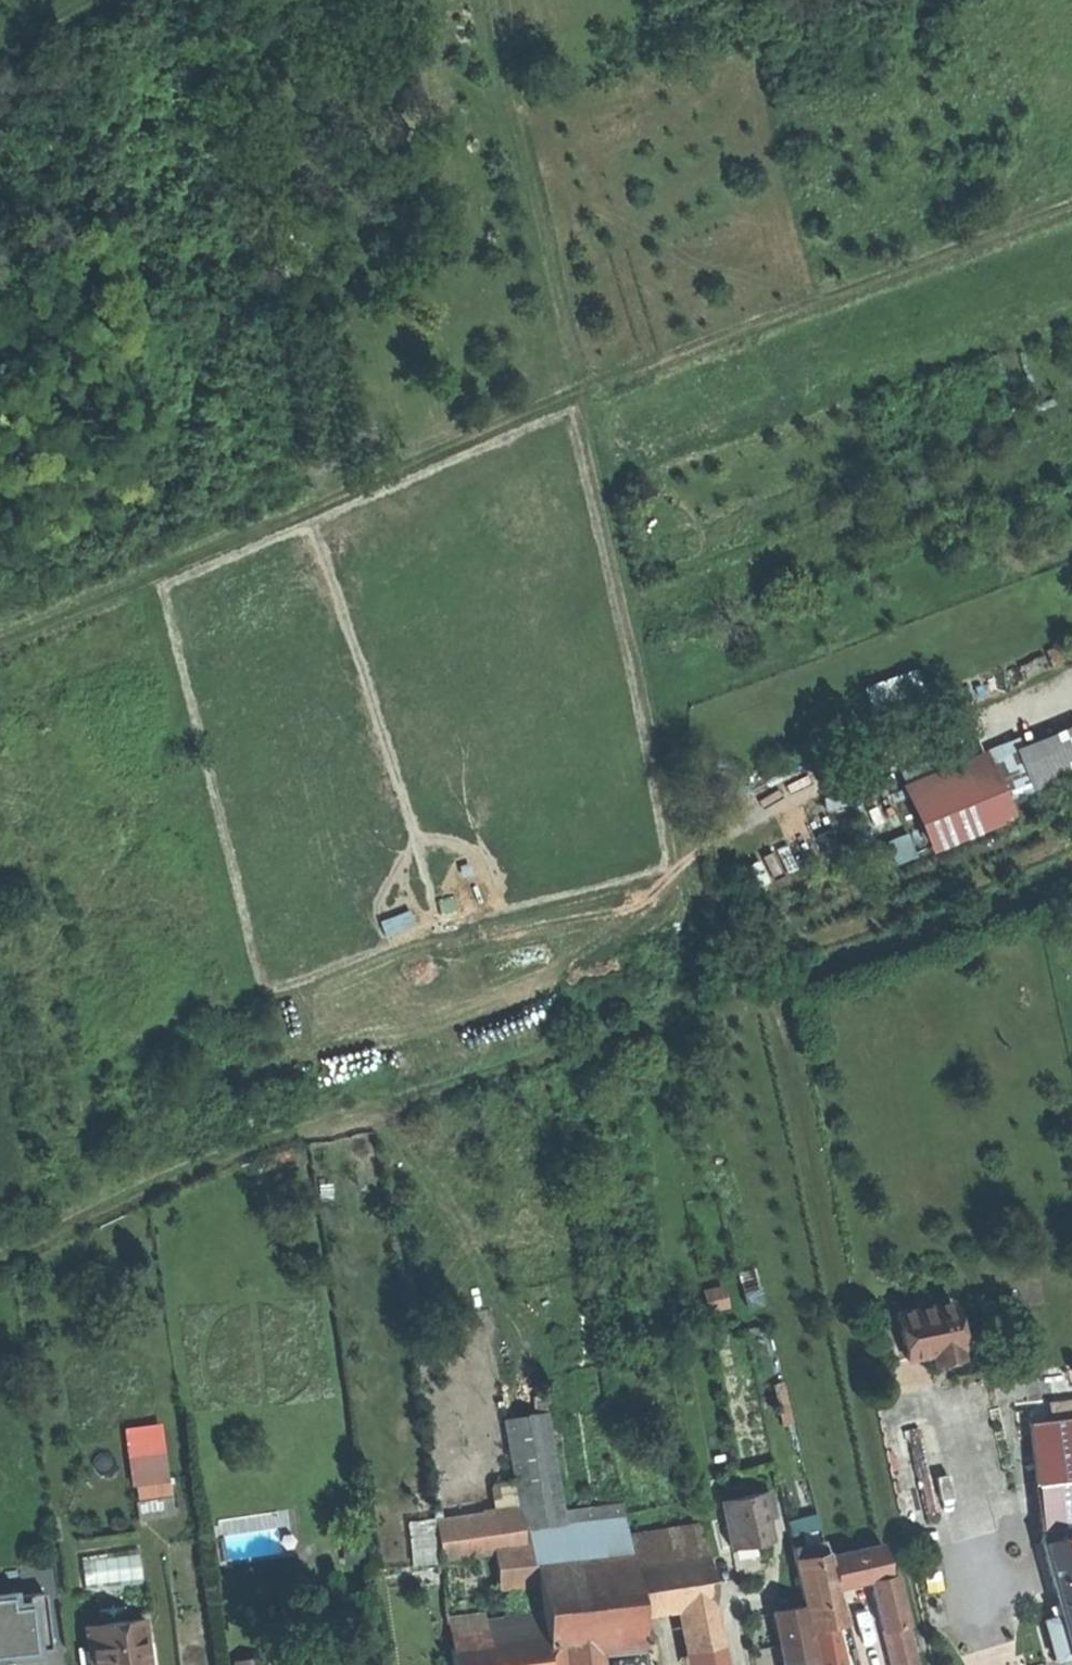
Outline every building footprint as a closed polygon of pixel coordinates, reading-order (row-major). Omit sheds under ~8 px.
[(866,691),(874,711),(925,692),(918,672),(866,691)] [(1009,798),(1071,774),(1071,735),(996,764),(1009,798)] [(904,780),(922,830),(997,802),(979,753),(904,780)] [(952,1302),(896,1314),(906,1359),(922,1356),(933,1353),(935,1364),(953,1360),(952,1357),(959,1348),(962,1347),(952,1302)] [(892,1362),(906,1359),(896,1314),(882,1317),(892,1362)] [(962,1358),(959,1348),(952,1357),(953,1360),(962,1358)] [(570,1642),(570,1644),(610,1655),(628,1653),(651,1650),(653,1617),(638,1553),(635,1536),(628,1506),(572,1512),(555,1413),(510,1422),(519,1479),(497,1485),(499,1507),(449,1519),(440,1521),(448,1564),(501,1555),(506,1592),(545,1586),(553,1644),(570,1642)] [(1044,1536),(1071,1528),(1071,1418),(1029,1422),(1044,1536)] [(136,1502),(138,1519),(174,1513),(169,1482),(153,1484),(155,1499),(136,1502)] [(771,1491),(763,1493),(767,1508),(774,1507),(771,1491)] [(723,1501),(732,1548),(752,1544),(773,1540),(767,1508),(763,1493),(723,1501)] [(635,1536),(638,1553),(710,1541),(707,1525),(635,1536)] [(1044,1536),(1041,1541),(1053,1587),(1071,1582),(1071,1528),(1044,1536)] [(710,1541),(638,1553),(653,1617),(690,1610),(718,1599),(720,1599),(710,1541)] [(828,1556),(836,1588),(849,1585),(872,1580),(890,1576),(883,1544),(828,1556)] [(139,1547),(102,1552),(106,1581),(143,1576),(139,1547)] [(809,1629),(813,1628),(835,1624),(841,1623),(847,1622),(846,1612),(835,1588),(827,1558),(797,1564),(809,1629)] [(897,1575),(890,1576),(872,1580),(883,1631),(907,1625),(908,1625),(897,1575)] [(1053,1587),(1061,1615),(1071,1656),(1071,1582),(1053,1587)] [(856,1605),(849,1585),(836,1588),(845,1609),(856,1605)] [(0,1588),(0,1657),(28,1654),(28,1648),(54,1645),(48,1590),(7,1595),(6,1588),(0,1588)] [(718,1599),(690,1610),(698,1664),(731,1664),(718,1599)] [(791,1664),(814,1664),(810,1641),(808,1641),(801,1608),(776,1613),(785,1660),(790,1660),(791,1664)] [(492,1620),(495,1642),(516,1640),(550,1636),(548,1612),(492,1620)] [(1055,1660),(1071,1656),(1061,1615),(1044,1620),(1055,1660)] [(146,1644),(143,1619),(87,1627),(91,1664),(149,1664),(146,1644)] [(813,1628),(818,1657),(842,1652),(835,1624),(813,1628)] [(907,1625),(883,1631),(891,1664),(916,1664),(907,1625)] [(516,1640),(518,1664),(573,1664),(570,1646),(552,1647),(550,1636),(516,1640)] [(654,1639),(658,1664),(666,1664),(661,1638),(654,1639)] [(495,1642),(496,1664),(518,1664),(516,1640),(495,1642)] [(495,1642),(457,1646),(459,1664),(496,1664),(495,1642)] [(146,1644),(149,1664),(157,1664),(155,1643),(146,1644)] [(610,1655),(570,1644),(570,1646),(573,1664),(612,1664),(610,1655)] [(818,1657),(820,1664),(845,1664),(842,1652),(818,1657)]
